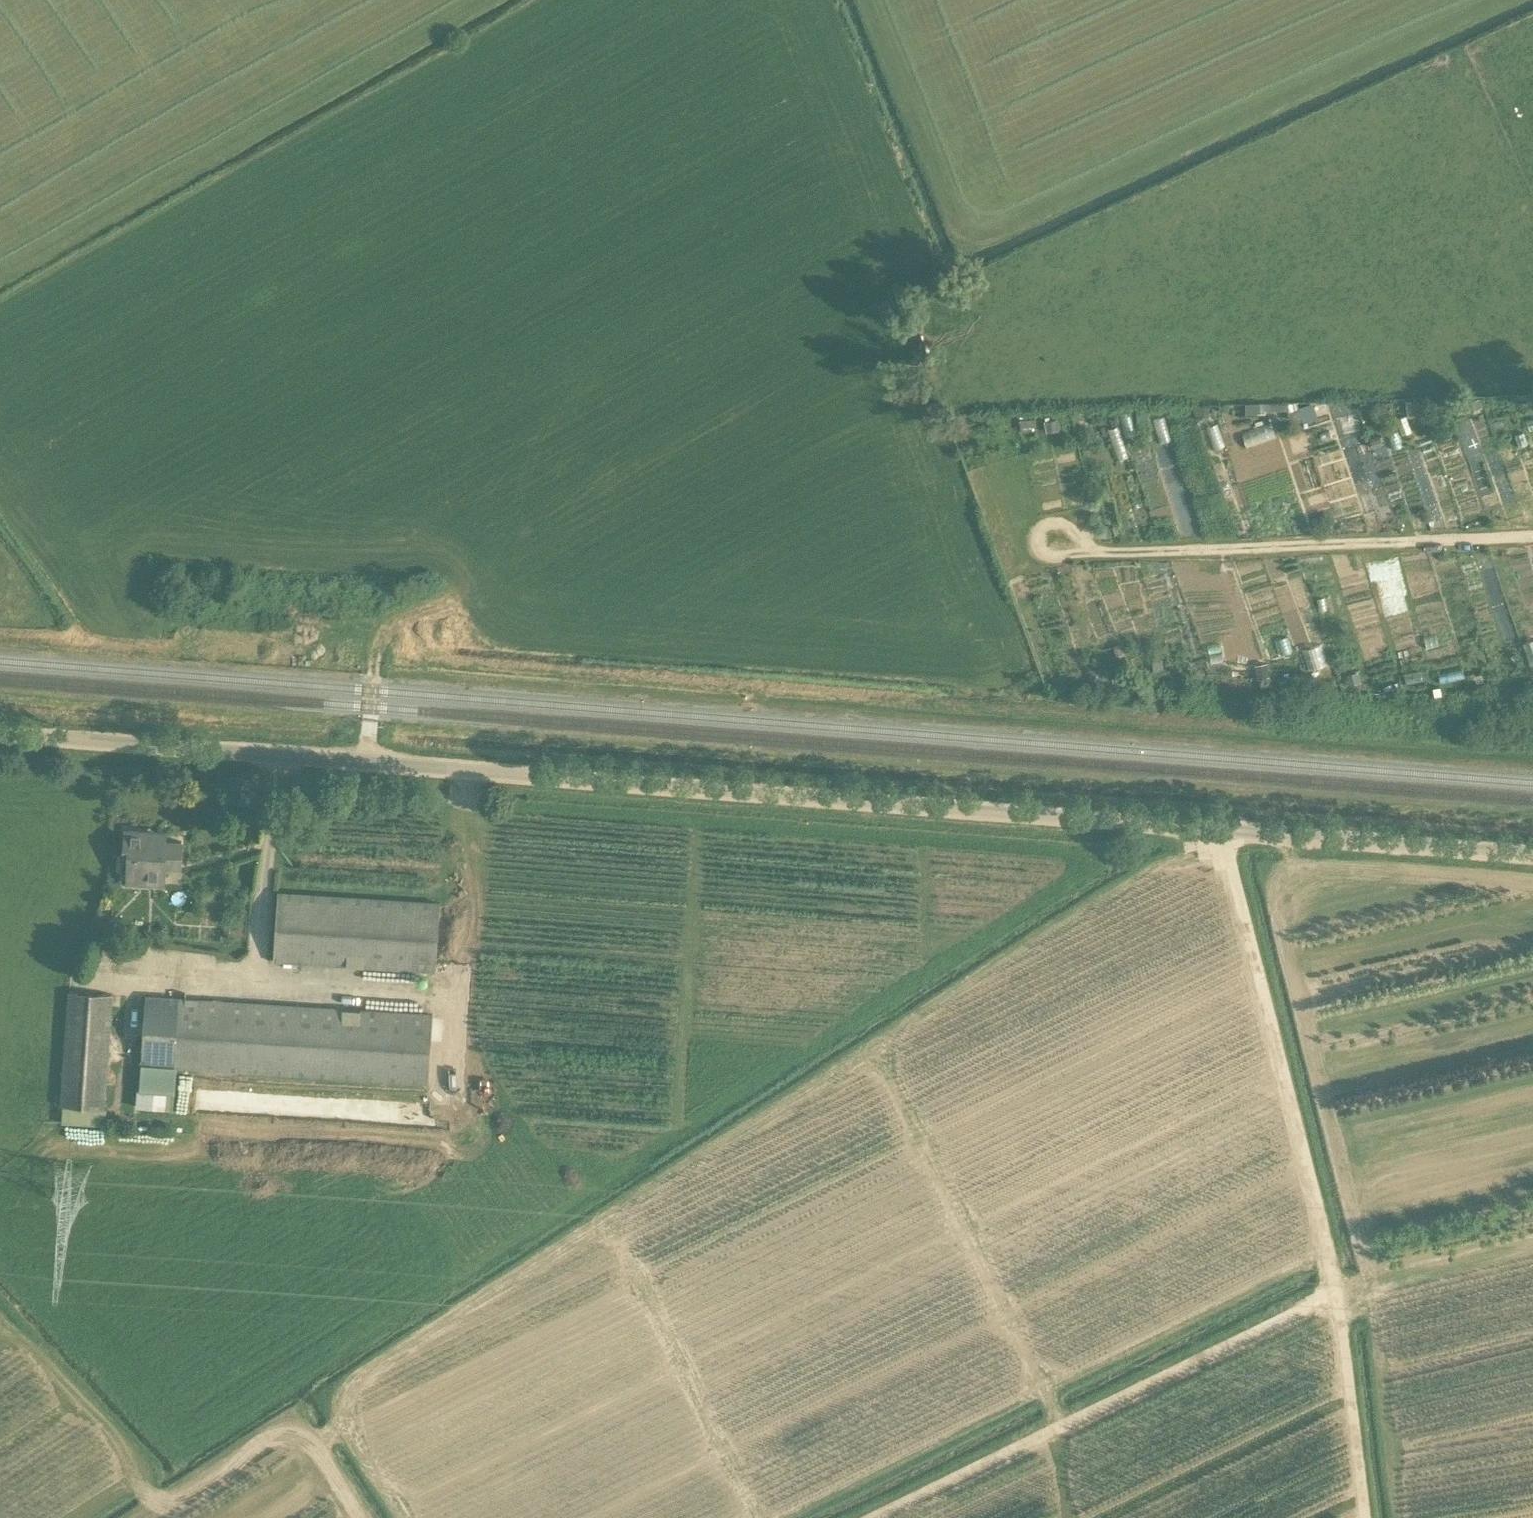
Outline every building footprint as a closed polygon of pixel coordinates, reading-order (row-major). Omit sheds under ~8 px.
[(1479,398),(1468,402),(1470,410),(1482,406),(1479,398)] [(1419,399),(1406,399),(1406,409),(1419,409),(1419,399)] [(1307,404),(1298,407),(1299,409),(1301,417),(1303,422),(1312,419),(1307,404)] [(1299,409),(1288,412),(1291,420),(1301,417),(1299,409)] [(1148,410),(1137,411),(1137,423),(1149,422),(1148,410)] [(1057,420),(1044,422),(1046,431),(1059,429),(1057,420)] [(1372,447),(1382,444),(1379,435),(1369,438),(1372,447)] [(1162,660),(1152,661),(1153,671),(1163,669),(1162,660)] [(1267,663),(1255,665),(1257,677),(1269,675),(1267,663)] [(1090,671),(1093,681),(1103,678),(1100,668),(1090,671)] [(1358,672),(1347,675),(1349,683),(1360,681),(1358,672)] [(1482,673),(1475,675),(1477,683),(1484,681),(1482,673)] [(1440,686),(1433,687),(1434,695),(1441,694),(1440,686)] [(163,875),(164,867),(181,867),(182,841),(150,839),(150,831),(126,830),(125,855),(130,856),(129,882),(143,882),(144,874),(163,875)] [(277,891),(273,961),(436,972),(440,901),(277,891)] [(105,1125),(105,1107),(113,994),(68,991),(60,1105),(71,1106),(71,1124),(105,1125)] [(434,1013),(145,994),(140,1065),(429,1083),(434,1013)] [(175,1067),(143,1065),(141,1090),(138,1090),(137,1106),(172,1108),(175,1067)]
